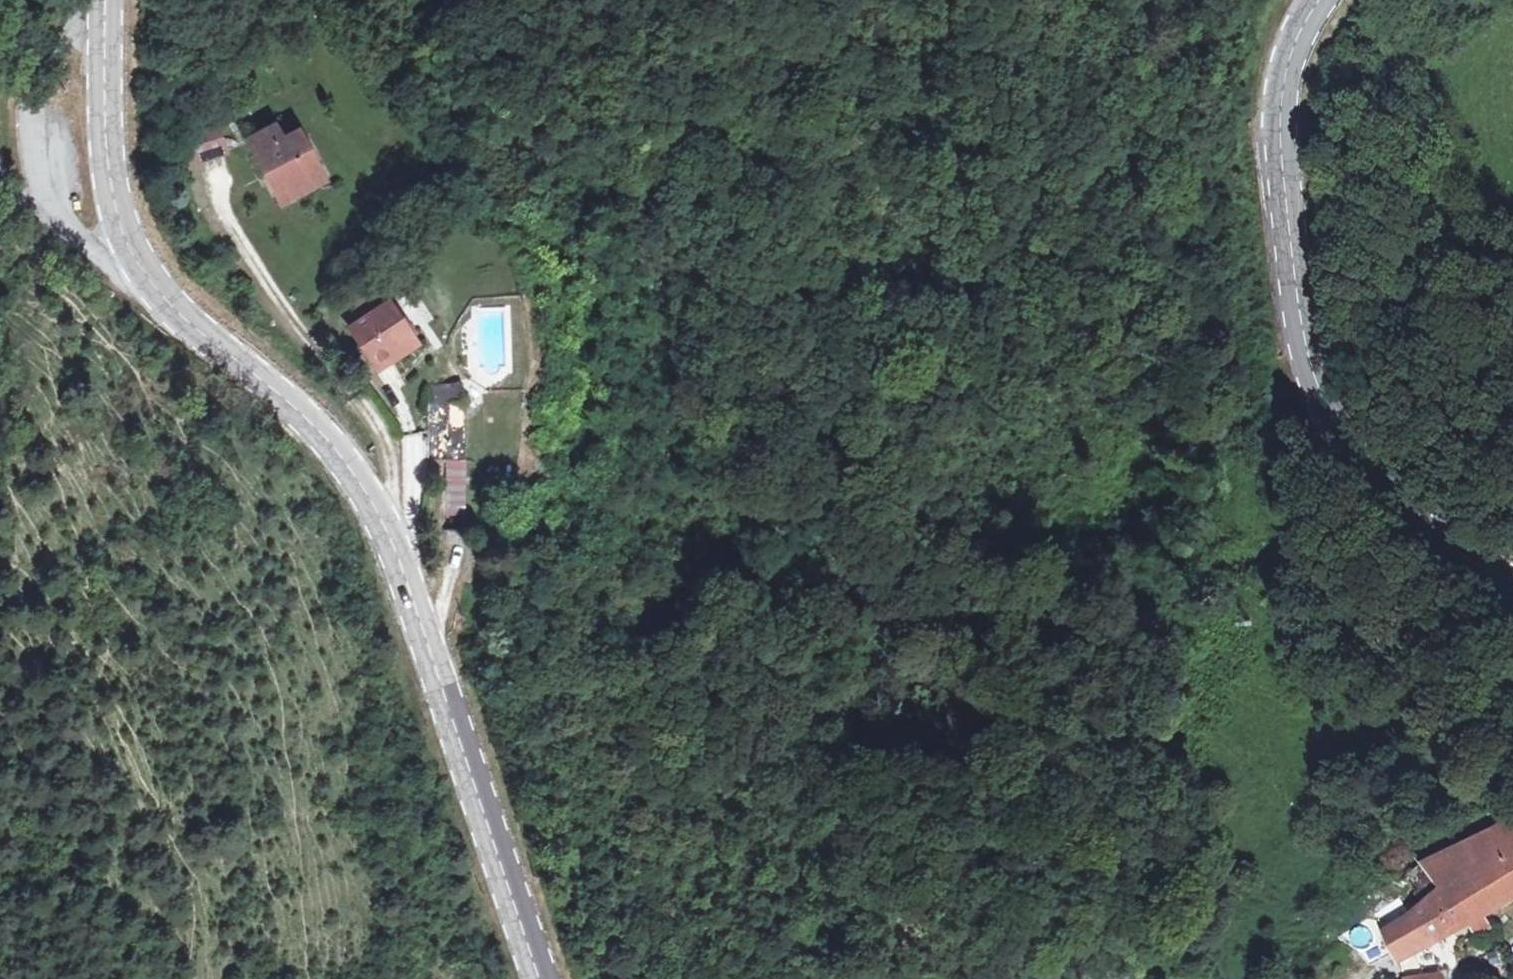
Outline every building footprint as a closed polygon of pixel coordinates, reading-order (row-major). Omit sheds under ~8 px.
[(203,161),(234,152),(224,119),(193,129),(203,161)] [(253,139),(262,152),(290,135),(284,122),(253,139)] [(305,128),(290,135),(262,152),(289,196),(328,174),(310,146),(313,141),(305,128)] [(353,320),(375,355),(392,344),(397,353),(420,339),(393,297),(420,279),(409,263),(356,296),(365,312),(353,320)] [(380,364),(397,353),(392,344),(375,355),(380,364)] [(467,460),(469,412),(462,400),(450,400),(448,460),(467,460)] [(1486,916),(1512,899),(1512,816),(1430,861),(1446,894),(1460,886),(1478,917),(1486,916)] [(1446,894),(1430,861),(1410,874),(1427,904),(1446,894)] [(1446,894),(1427,904),(1414,913),(1384,928),(1399,954),(1473,921),(1479,932),(1491,925),(1486,916),(1478,917),(1460,886),(1446,894)]
